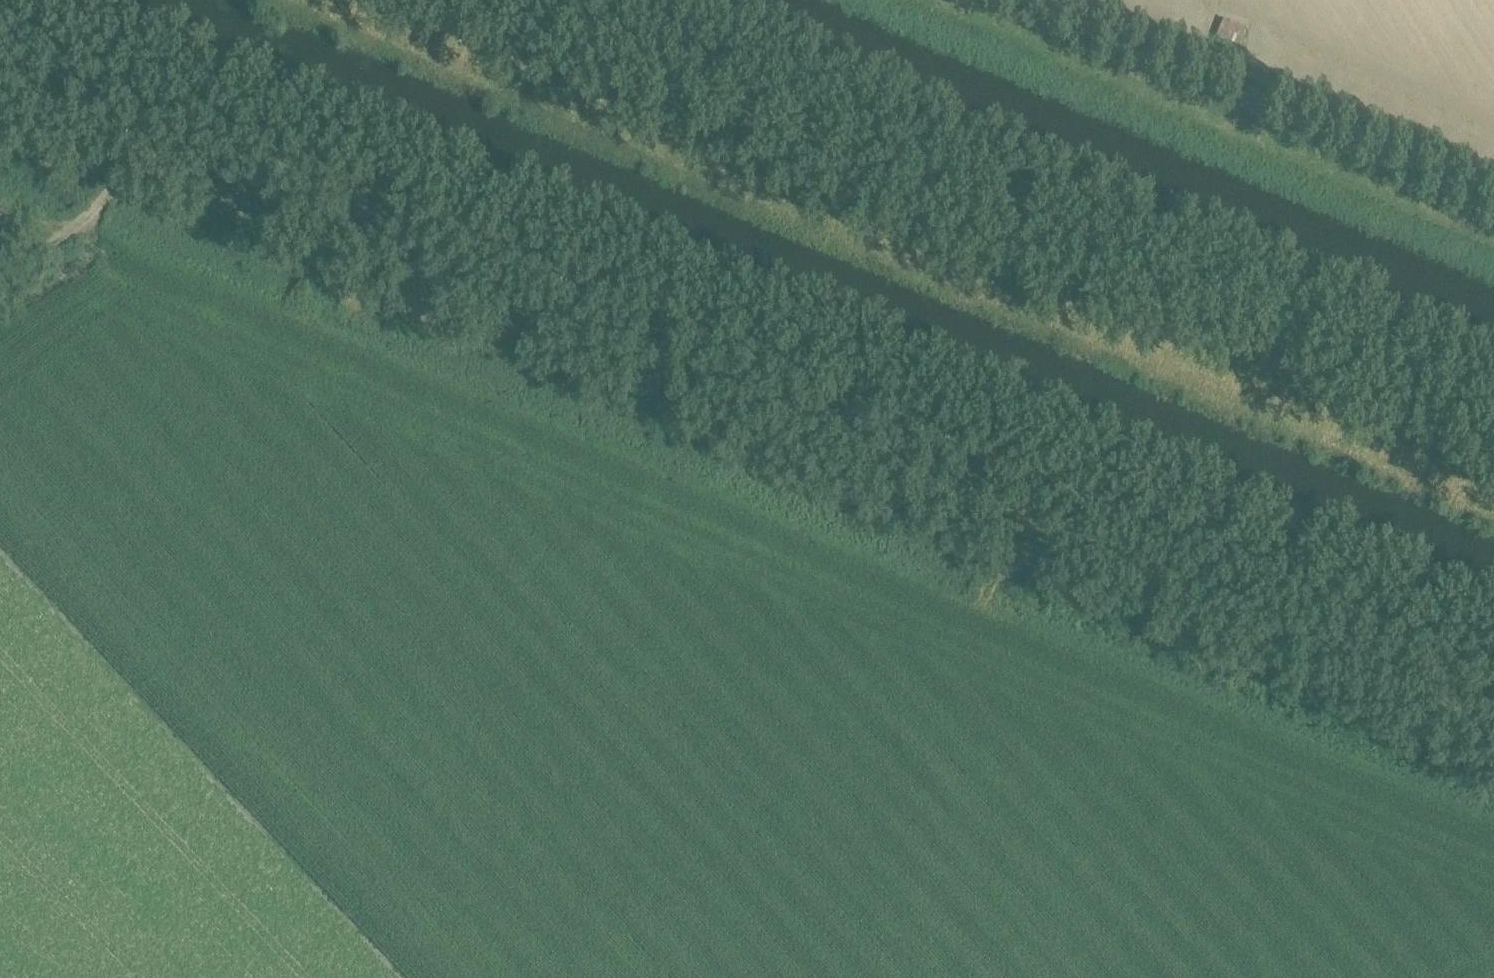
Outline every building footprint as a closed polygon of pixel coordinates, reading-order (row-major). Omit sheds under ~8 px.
[(1223,21),(1216,37),(1240,47),(1247,31),(1223,21)]
